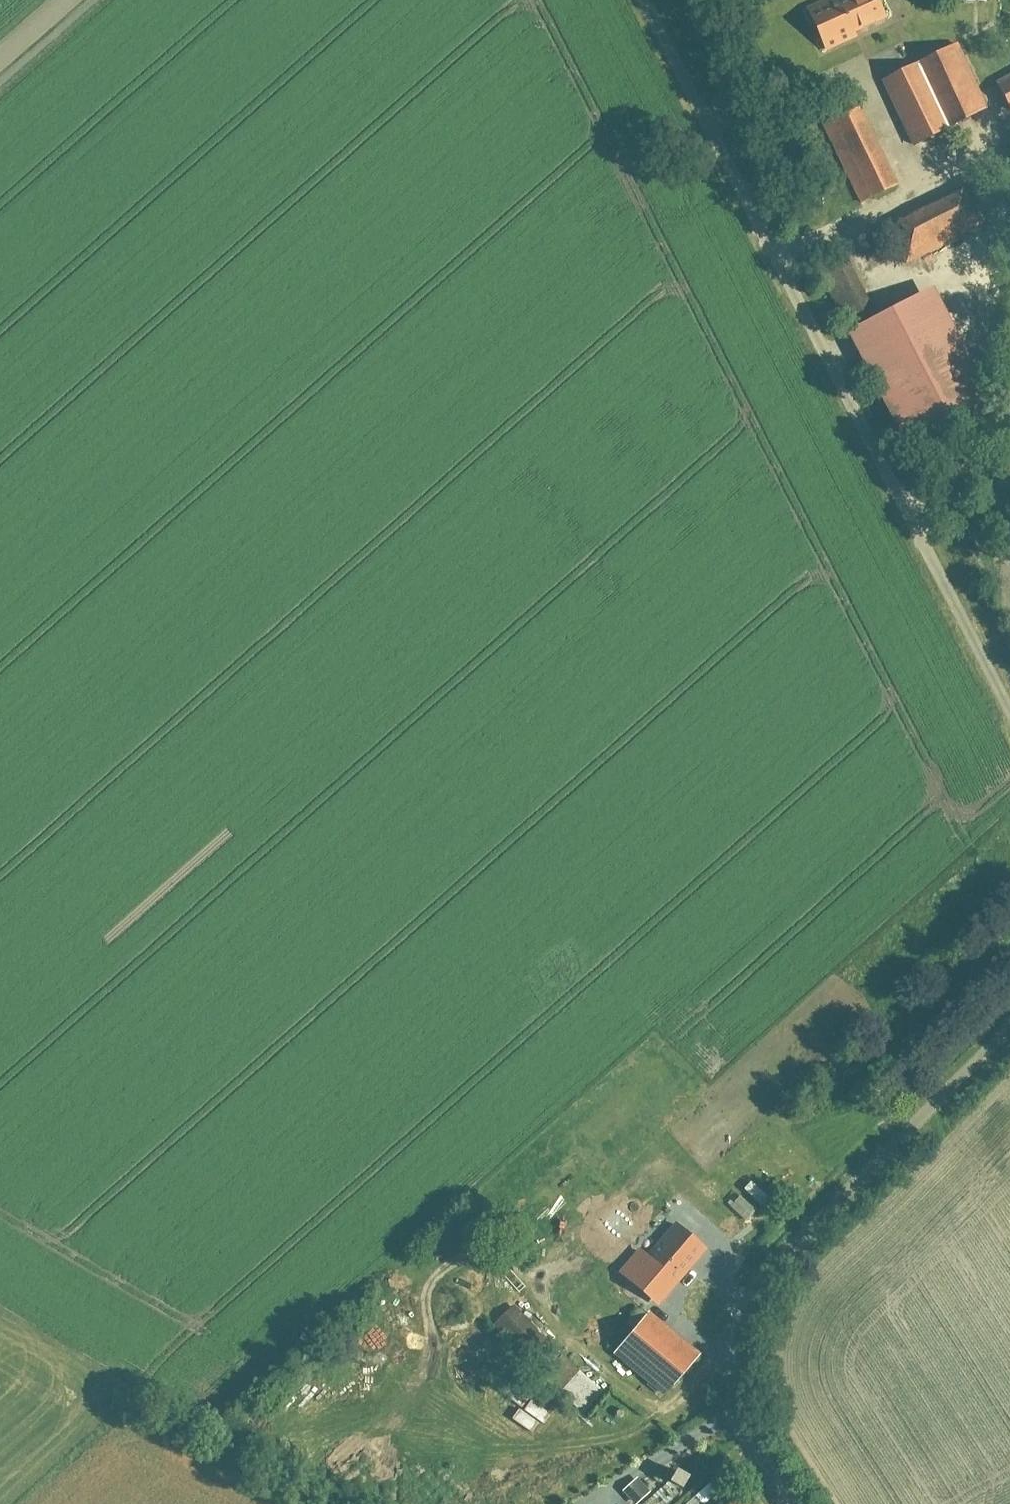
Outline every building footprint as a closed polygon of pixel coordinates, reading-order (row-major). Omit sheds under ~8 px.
[(987,108),(937,4),(898,23),(948,127),(987,108)] [(946,133),(908,62),(871,81),(910,153),(946,133)] [(993,81),(1009,113),(1009,71),(993,81)] [(823,129),(854,203),(900,184),(869,110),(823,129)] [(891,222),(908,263),(982,231),(964,190),(891,222)] [(894,445),(982,403),(926,286),(838,328),(894,445)] [(674,1293),(704,1255),(672,1229),(651,1254),(641,1246),(618,1274),(647,1298),(660,1282),(674,1293)] [(634,1317),(607,1353),(662,1394),(689,1358),(634,1317)] [(557,1335),(526,1372),(577,1414),(608,1377),(557,1335)]
